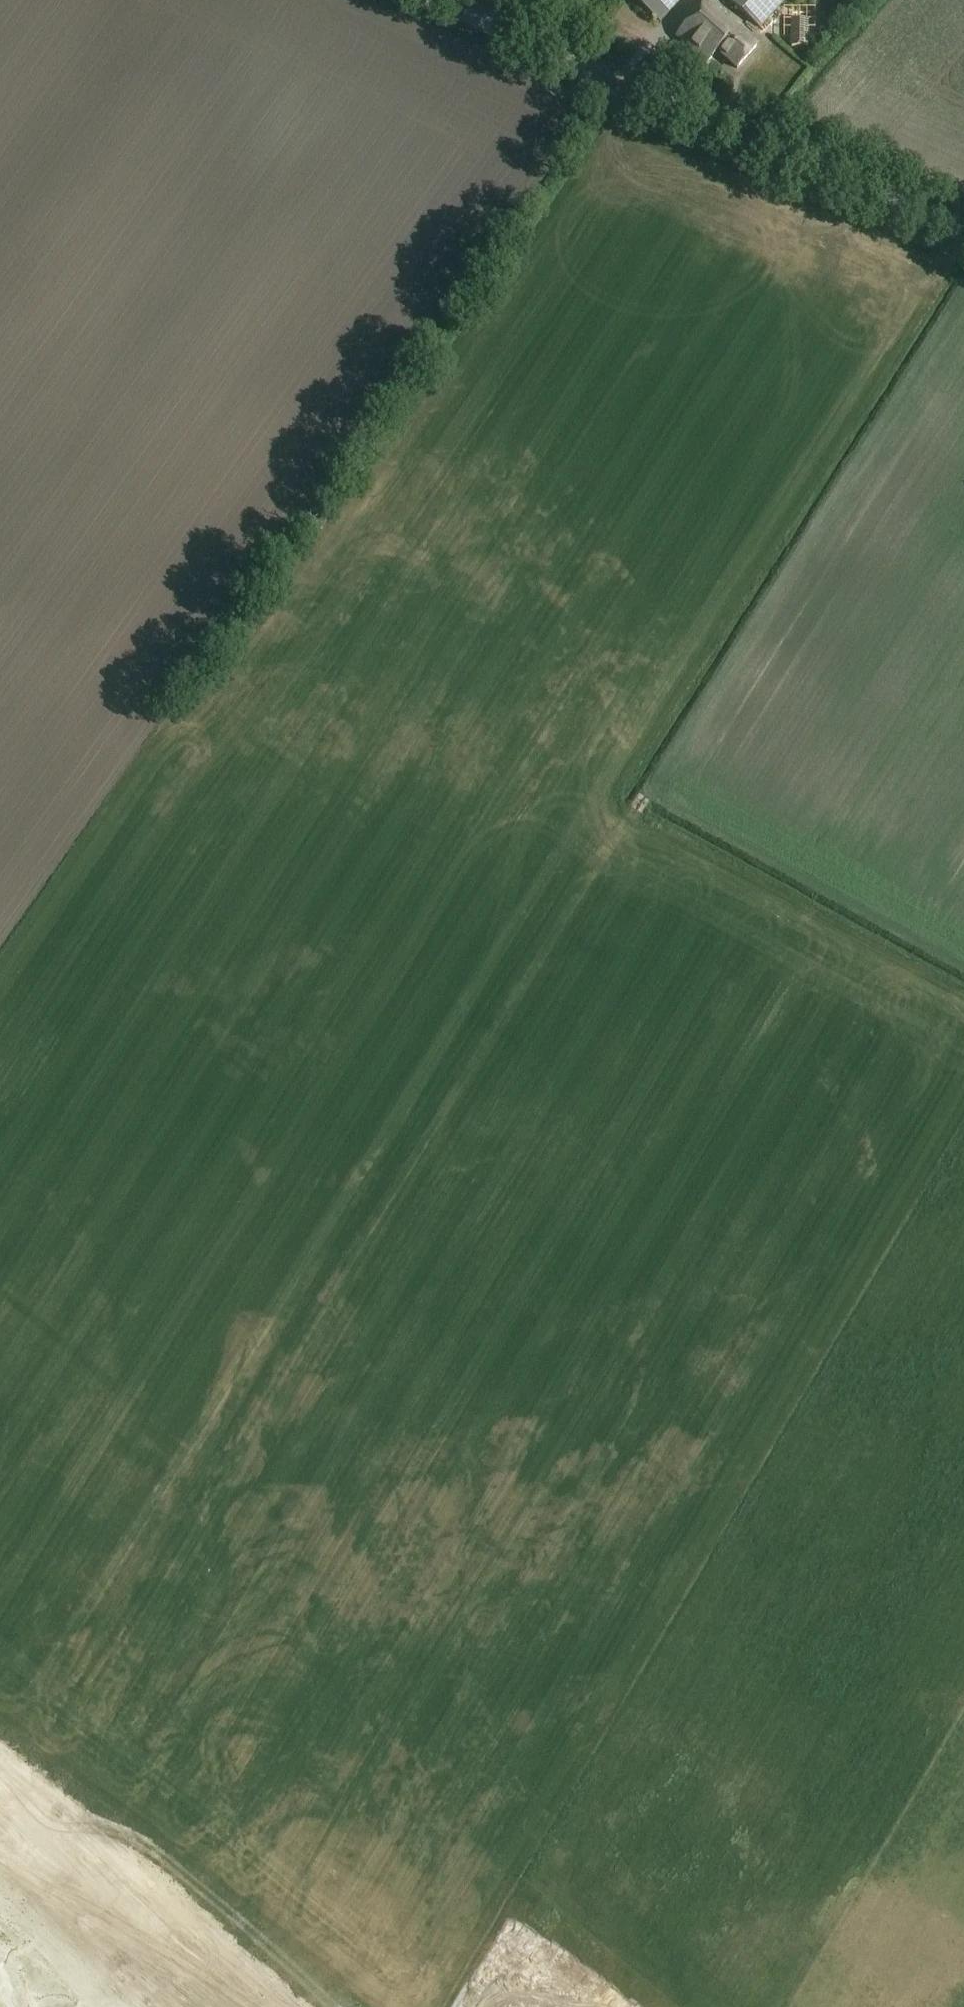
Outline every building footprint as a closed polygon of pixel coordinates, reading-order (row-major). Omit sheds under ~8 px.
[(658,21),(677,0),(635,0),(658,21)] [(736,68),(755,46),(735,29),(745,17),(759,26),(782,0),(726,0),(727,1),(720,10),(709,0),(705,0),(674,35),(705,62),(716,50),(736,68)] [(792,51),(807,51),(808,28),(792,28),(792,51)]
